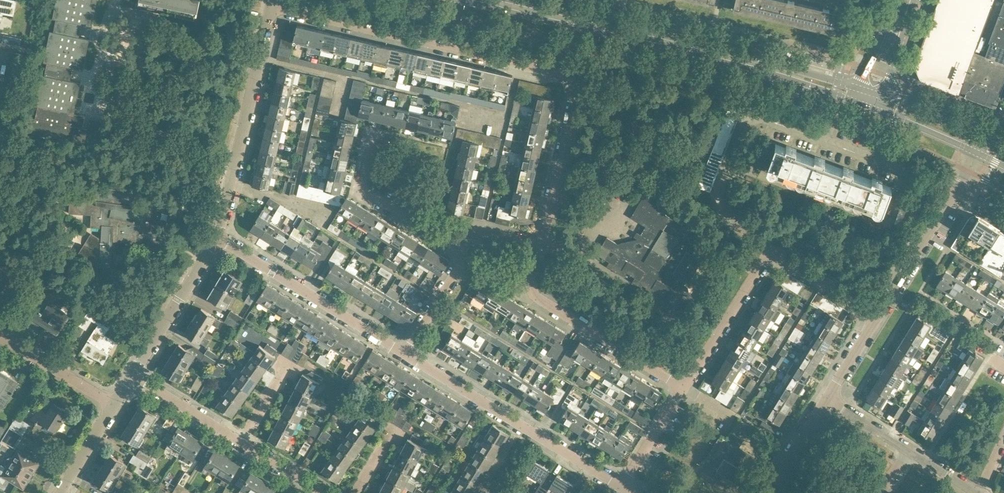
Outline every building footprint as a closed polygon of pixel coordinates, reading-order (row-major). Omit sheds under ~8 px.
[(0,26),(3,13),(13,15),(17,0),(0,0),(0,26)] [(36,115),(35,118),(32,117),(31,117),(28,131),(29,132),(37,133),(80,142),(85,143),(87,130),(88,128),(83,128),(83,127),(85,116),(74,114),(81,83),(65,79),(68,67),(83,70),(83,69),(82,69),(88,40),(89,40),(89,39),(74,36),(77,23),(92,26),(92,25),(91,25),(96,0),(57,0),(53,18),(56,19),(54,31),(51,31),(44,62),(48,63),(45,75),(41,74),(35,106),(38,106),(36,115)] [(135,9),(141,10),(142,4),(176,11),(197,15),(200,0),(137,0),(135,9)] [(769,17),(773,0),(736,0),(733,9),(769,17)] [(782,0),(773,0),(769,17),(804,26),(809,6),(794,3),(794,2),(788,0),(788,1),(782,0)] [(921,80),(959,95),(970,65),(975,52),(994,0),(938,0),(914,65),(921,80)] [(823,9),(809,6),(804,26),(839,34),(844,13),(843,13),(843,14),(829,11),(830,10),(823,8),(823,9)] [(995,24),(1003,28),(1003,18),(998,15),(995,24)] [(992,33),(1003,38),(1003,28),(995,24),(992,33)] [(294,42),(308,46),(312,28),(297,25),(296,32),(294,38),(294,42)] [(308,46),(321,49),(325,31),(312,28),(308,46)] [(294,38),(296,32),(284,30),(282,35),(294,38)] [(321,49),(334,52),(338,34),(325,31),(321,49)] [(988,42),(1003,48),(1003,38),(992,33),(988,42)] [(334,52),(348,55),(352,38),(338,34),(334,52)] [(282,35),(281,41),(293,44),(294,42),(294,38),(282,35)] [(365,41),(352,38),(348,55),(361,58),(365,41)] [(292,50),(293,44),(281,41),(279,47),(292,50)] [(378,44),(365,41),(361,58),(374,61),(378,44)] [(24,54),(25,48),(0,42),(0,49),(24,54)] [(984,55),(1003,63),(1003,48),(988,42),(984,55)] [(374,61),(373,66),(386,69),(388,64),(392,47),(378,44),(374,61)] [(279,47),(278,53),(290,56),(292,50),(279,47)] [(388,64),(401,67),(405,50),(392,47),(388,64)] [(401,67),(414,71),(418,53),(405,50),(401,67)] [(984,55),(975,52),(970,65),(1003,78),(1003,77),(1003,63),(984,55)] [(277,59),(279,59),(289,62),(290,57),(290,56),(278,53),(277,59)] [(414,71),(413,74),(427,78),(428,74),(432,56),(418,53),(414,71)] [(445,59),(432,56),(428,74),(441,77),(445,59)] [(441,77),(454,80),(458,62),(445,59),(441,77)] [(135,82),(143,83),(147,63),(139,62),(135,82)] [(454,80),(468,83),(472,65),(458,62),(454,80)] [(468,83),(481,86),(485,69),(472,65),(468,83)] [(1003,78),(970,65),(960,92),(966,94),(971,81),(991,88),(999,91),(1003,78)] [(280,68),(277,79),(293,83),(296,72),(280,68)] [(481,86),(494,89),(498,72),(485,69),(481,86)] [(494,89),(508,92),(512,75),(498,72),(494,89)] [(323,84),(335,87),(337,81),(324,78),(323,84)] [(277,79),(274,91),(290,95),(293,83),(277,79)] [(365,88),(366,84),(366,83),(354,80),(353,85),(365,88)] [(517,91),(523,93),(526,81),(520,80),(517,91)] [(966,94),(966,95),(986,103),(991,88),(971,81),(966,94)] [(537,84),(531,82),(528,94),(534,95),(537,84)] [(323,84),(322,90),(334,92),(335,87),(323,84)] [(534,95),(536,96),(540,96),(542,85),(537,84),(534,95)] [(365,88),(353,85),(351,91),(364,94),(365,88)] [(542,85),(540,96),(545,98),(548,86),(542,85)] [(423,93),(436,96),(438,91),(424,88),(423,93)] [(320,95),(333,98),(334,92),(322,90),(320,95)] [(288,107),(290,95),(274,91),(271,103),(288,107)] [(351,91),(350,97),(362,100),(364,94),(351,91)] [(723,94),(719,105),(726,107),(730,97),(723,94)] [(320,95),(319,101),(331,104),(333,98),(320,95)] [(553,99),(545,98),(540,96),(536,96),(534,107),(551,111),(553,111),(555,105),(552,104),(553,99)] [(733,96),(731,102),(743,106),(744,104),(745,101),(733,96)] [(350,97),(349,103),(361,106),(362,100),(350,97)] [(360,111),(358,116),(370,119),(371,115),(374,102),(362,100),(361,106),(360,111)] [(318,107),(330,110),(331,104),(319,101),(318,107)] [(506,105),(491,101),(490,106),(505,110),(506,105)] [(374,102),(371,115),(370,119),(382,122),(386,105),(374,102)] [(741,112),(743,106),(731,102),(728,107),(741,112)] [(286,115),(288,107),(271,103),(269,115),(285,118),(286,115)] [(361,106),(349,103),(347,108),(360,111),(361,106)] [(441,135),(453,138),(455,127),(456,122),(458,115),(458,112),(460,106),(450,104),(448,103),(447,109),(451,110),(451,112),(455,115),(452,118),(451,120),(444,119),(441,135)] [(386,105),(382,122),(394,124),(398,108),(386,105)] [(325,115),(328,116),(330,110),(318,107),(316,113),(325,115)] [(550,111),(551,111),(534,107),(532,115),(531,119),(548,123),(550,123),(552,117),(549,116),(549,115),(550,111)] [(738,118),(741,112),(728,107),(728,109),(726,113),(738,118)] [(346,114),(358,117),(358,116),(360,111),(347,108),(346,114)] [(394,124),(406,127),(409,111),(398,108),(394,124)] [(409,111),(406,127),(417,130),(421,113),(409,111)] [(421,113),(417,130),(429,132),(433,116),(434,112),(432,112),(429,111),(428,115),(421,113)] [(726,114),(724,119),(736,123),(738,118),(726,113),(726,114)] [(345,120),(357,123),(358,117),(346,114),(345,120)] [(282,130),(285,118),(269,115),(266,126),(282,130)] [(429,132),(441,135),(444,119),(433,116),(429,132)] [(341,119),(338,131),(354,134),(357,135),(359,128),(356,127),(357,123),(345,120),(341,119)] [(531,119),(528,131),(545,135),(548,134),(549,129),(546,127),(547,123),(548,123),(531,119)] [(734,129),(736,123),(724,119),(722,124),(734,129)] [(732,135),(734,129),(722,124),(720,130),(732,135)] [(133,129),(120,126),(119,133),(132,136),(133,129)] [(282,130),(266,126),(263,138),(279,142),(282,130)] [(468,130),(466,141),(472,142),(474,132),(468,130)] [(730,140),(732,135),(720,130),(718,136),(730,140)] [(335,142),(351,146),(354,135),(354,134),(338,131),(335,142)] [(528,131),(526,142),(545,147),(547,140),(544,139),(545,135),(528,131)] [(488,146),(491,136),(485,134),(482,145),(488,146)] [(715,141),(728,146),(730,140),(718,136),(715,141)] [(311,137),(308,149),(314,150),(317,138),(311,137)] [(496,137),(493,147),(499,149),(502,138),(496,137)] [(263,138),(260,150),(277,153),(279,142),(263,138)] [(463,140),(460,152),(477,156),(480,156),(482,145),(477,143),(472,142),(466,141),(463,140)] [(725,152),(728,146),(715,141),(713,147),(725,152)] [(332,154),(349,158),(351,146),(335,142),(332,154)] [(523,154),(539,158),(542,146),(545,147),(526,142),(523,154)] [(776,143),(768,166),(777,170),(776,172),(786,175),(787,173),(796,177),(805,154),(796,151),(796,148),(787,145),(786,147),(776,143)] [(723,157),(725,152),(713,147),(711,153),(723,157)] [(311,161),(314,150),(308,149),(305,160),(311,161)] [(277,153),(260,150),(258,162),(274,165),(277,153)] [(477,156),(460,152),(458,164),(474,167),(477,156)] [(328,153),(327,158),(331,159),(330,166),(346,169),(349,158),(332,154),(328,153)] [(721,163),(723,157),(711,153),(709,158),(721,163)] [(517,157),(516,165),(520,166),(536,170),(539,158),(523,154),(522,158),(517,157)] [(805,154),(796,177),(806,180),(805,182),(815,186),(816,184),(825,188),(834,165),(824,161),(825,159),(815,155),(814,158),(805,154)] [(721,163),(709,158),(707,164),(719,169),(721,163)] [(271,177),(274,165),(258,162),(255,162),(254,167),(256,169),(255,173),(271,177)] [(471,179),(474,167),(458,164),(455,175),(471,179)] [(717,174),(719,169),(707,164),(705,170),(717,174)] [(325,165),(322,176),(323,176),(327,177),(343,181),(346,169),(330,166),(325,165)] [(834,165),(825,188),(835,191),(834,193),(844,197),(844,195),(854,198),(862,176),(853,172),(854,170),(844,166),(843,168),(834,165)] [(517,177),(534,181),(536,170),(520,166),(517,177)] [(702,175),(715,180),(717,174),(705,170),(702,175)] [(302,172),(300,183),(306,185),(308,173),(302,172)] [(253,180),(252,185),(273,190),(274,185),(270,184),(271,177),(255,173),(252,173),(251,180),(253,180)] [(471,179),(455,175),(452,187),(469,191),(471,179)] [(712,186),(715,180),(702,175),(700,181),(712,186)] [(323,176),(321,181),(326,182),(324,189),(324,190),(328,190),(333,192),(340,193),(343,194),(345,186),(342,186),(343,181),(327,177),(323,176)] [(862,176),(854,198),(863,202),(862,204),(872,208),(873,206),(883,209),(891,186),(882,183),(882,180),(873,177),(872,179),(862,176)] [(515,189),(531,193),(534,181),(517,177),(515,189)] [(700,181),(698,187),(710,191),(712,186),(700,181)] [(287,193),(293,195),(296,183),(290,182),(287,193)] [(306,185),(300,183),(297,196),(303,197),(306,185)] [(312,186),(306,185),(303,197),(309,198),(312,186)] [(92,233),(76,257),(97,271),(98,270),(97,270),(100,266),(111,267),(113,241),(128,242),(128,247),(145,248),(144,261),(161,262),(165,247),(165,248),(167,242),(154,239),(155,234),(157,235),(160,225),(144,222),(146,213),(147,207),(139,206),(139,201),(140,198),(141,192),(132,191),(132,189),(107,186),(106,188),(97,187),(96,200),(90,199),(91,194),(59,187),(56,200),(70,200),(69,213),(92,214),(91,227),(102,228),(101,239),(92,233)] [(317,187),(312,186),(309,198),(314,200),(317,187)] [(314,200),(320,201),(323,189),(319,188),(317,187),(314,200)] [(466,203),(469,191),(452,187),(449,199),(466,203)] [(325,202),(328,190),(324,190),(324,189),(323,189),(320,201),(325,202)] [(512,201),(528,205),(531,193),(515,189),(512,201)] [(325,202),(330,203),(333,192),(328,190),(325,202)] [(330,203),(342,206),(346,198),(339,194),(340,193),(333,192),(330,203)] [(482,194),(479,206),(486,207),(488,196),(482,194)] [(659,210),(657,203),(644,195),(631,217),(646,226),(640,235),(638,239),(618,244),(607,237),(597,254),(612,263),(609,267),(622,275),(625,271),(637,279),(634,283),(641,287),(643,285),(646,287),(645,289),(652,294),(655,289),(667,297),(664,301),(677,309),(680,305),(687,309),(695,296),(690,292),(688,287),(684,284),(686,281),(689,282),(702,260),(700,259),(703,254),(694,249),(696,245),(701,248),(706,239),(696,232),(698,228),(691,224),(684,226),(659,210)] [(338,211),(349,218),(358,203),(347,197),(346,198),(342,206),(338,211)] [(270,198),(267,203),(277,209),(281,204),(270,198)] [(466,203),(449,199),(447,211),(463,215),(466,203)] [(527,209),(528,205),(512,201),(507,200),(506,207),(499,206),(495,222),(509,225),(510,220),(512,214),(516,215),(518,216),(518,215),(525,217),(528,217),(530,210),(527,209)] [(349,218),(359,224),(368,210),(358,203),(349,218)] [(477,205),(474,217),(483,219),(486,207),(479,206),(477,205)] [(285,207),(282,212),(284,213),(288,216),(291,210),(285,207)] [(175,210),(172,224),(179,226),(182,211),(175,210)] [(291,210),(288,216),(293,219),(297,214),(291,210)] [(378,216),(368,210),(359,224),(369,230),(378,216)] [(154,212),(153,219),(160,221),(162,214),(154,212)] [(261,236),(270,221),(260,215),(259,215),(258,217),(252,227),(251,229),(261,236)] [(388,222),(378,216),(369,230),(379,237),(388,222)] [(296,225),(295,226),(300,229),(303,225),(307,228),(308,229),(311,223),(301,217),(296,225)] [(979,263),(999,230),(979,218),(978,219),(976,218),(974,222),(973,222),(972,223),(971,222),(970,222),(968,221),(958,237),(964,241),(959,250),(979,263)] [(270,221),(261,236),(271,242),(280,228),(276,225),(275,223),(272,221),(270,221)] [(379,237),(390,243),(399,229),(398,229),(388,222),(379,237)] [(314,232),(317,227),(311,223),(308,229),(314,232)] [(328,228),(338,235),(341,230),(331,223),(328,228)] [(282,248),(291,234),(280,228),(271,242),(282,248)] [(409,235),(399,229),(390,243),(400,249),(409,235)] [(338,235),(348,241),(352,236),(341,230),(338,235)] [(979,263),(1001,277),(1003,272),(1003,233),(1000,230),(999,230),(979,263)] [(170,231),(168,240),(175,242),(177,233),(170,231)] [(301,240),(291,234),(282,248),(281,251),(285,254),(288,252),(292,255),(301,240)] [(301,240),(292,255),(302,261),(314,242),(304,235),(301,240)] [(419,241),(409,235),(400,249),(410,256),(419,241)] [(352,236),(348,241),(353,244),(357,239),(352,236)] [(809,248),(813,251),(815,252),(820,244),(810,238),(805,246),(809,248)] [(314,242),(302,261),(312,267),(316,261),(317,261),(318,260),(317,259),(320,255),(325,259),(332,246),(323,241),(321,245),(315,241),(314,242)] [(429,248),(419,241),(410,256),(420,262),(429,248)] [(359,247),(369,254),(372,249),(362,242),(359,247)] [(420,262),(430,268),(439,254),(429,248),(420,262)] [(330,270),(326,276),(337,283),(346,268),(340,264),(345,255),(336,249),(329,261),(334,264),(331,268),(330,269),(330,270)] [(378,252),(372,249),(369,254),(375,257),(378,252)] [(356,251),(353,256),(363,263),(367,257),(356,251)] [(450,260),(439,254),(430,268),(441,275),(450,260)] [(953,258),(953,259),(959,263),(958,265),(962,268),(963,265),(966,260),(956,254),(953,258)] [(367,257),(363,263),(369,266),(372,261),(367,257)] [(387,258),(384,263),(390,267),(393,261),(387,258)] [(966,260),(963,265),(969,269),(972,264),(966,260)] [(398,265),(393,261),(390,267),(395,270),(398,265)] [(346,268),(337,283),(347,289),(356,274),(359,270),(348,264),(346,268)] [(381,267),(378,272),(384,275),(387,270),(381,267)] [(6,297),(3,301),(6,303),(18,283),(9,277),(10,274),(0,268),(0,293),(6,297)] [(225,270),(217,283),(234,294),(242,280),(225,270)] [(387,270),(384,275),(390,279),(393,274),(387,270)] [(407,270),(404,275),(410,279),(413,274),(407,270)] [(978,275),(984,278),(987,273),(981,270),(978,275)] [(947,291),(956,277),(946,271),(945,271),(937,285),(935,288),(942,292),(943,289),(947,291)] [(40,277),(33,273),(26,284),(32,288),(40,277)] [(788,273),(782,284),(787,287),(793,276),(788,273)] [(992,276),(987,273),(984,278),(989,281),(992,276)] [(347,289),(357,295),(366,281),(356,274),(347,289)] [(418,277),(413,274),(410,279),(415,282),(418,277)] [(787,287),(789,288),(792,290),(798,279),(793,276),(787,287)] [(954,296),(957,298),(966,283),(956,277),(947,291),(946,294),(952,298),(954,296)] [(402,279),(398,284),(404,288),(407,283),(402,279)] [(789,288),(787,287),(782,284),(775,279),(769,290),(783,298),(789,288)] [(792,290),(797,293),(803,283),(798,279),(792,290)] [(423,280),(420,285),(430,292),(434,287),(423,280)] [(377,287),(366,281),(357,295),(368,301),(377,287)] [(475,296),(486,302),(494,288),(484,282),(483,283),(475,296)] [(226,307),(234,294),(217,283),(208,297),(225,308),(226,307)] [(257,300),(270,308),(280,291),(268,284),(268,283),(257,300)] [(411,285),(407,283),(402,291),(405,292),(407,289),(408,290),(411,285)] [(797,293),(802,296),(808,286),(803,283),(797,293)] [(968,304),(976,290),(966,283),(957,298),(956,300),(962,304),(964,302),(968,304)] [(397,300),(388,314),(398,320),(407,306),(414,294),(418,289),(411,285),(408,290),(407,289),(405,292),(403,295),(406,299),(403,304),(397,300)] [(814,289),(808,286),(802,296),(808,299),(814,289)] [(245,301),(251,305),(259,291),(253,287),(245,301)] [(368,301),(378,308),(387,293),(377,287),(368,301)] [(387,293),(378,308),(388,314),(397,300),(399,296),(399,293),(390,288),(387,293)] [(494,288),(486,302),(484,306),(494,312),(496,309),(505,295),(494,288)] [(428,295),(418,289),(414,294),(425,301),(428,295)] [(776,309),(783,298),(769,290),(763,300),(776,309)] [(986,296),(976,290),(968,304),(978,310),(986,296)] [(292,299),(280,292),(281,291),(280,291),(270,308),(282,315),(292,299)] [(822,295),(817,291),(811,302),(816,305),(822,295)] [(983,317),(984,314),(988,317),(997,302),(999,298),(989,292),(986,296),(978,310),(976,313),(983,317)] [(496,309),(506,315),(515,301),(505,295),(496,309)] [(816,305),(822,308),(828,298),(822,295),(816,305)] [(833,301),(828,298),(822,308),(824,310),(826,311),(833,301)] [(282,315),(295,323),(305,306),(304,307),(293,300),(293,299),(292,299),(282,315)] [(756,310),(770,319),(775,321),(781,311),(776,309),(763,300),(759,299),(756,304),(759,306),(756,310)] [(465,313),(468,308),(469,306),(461,301),(460,302),(456,308),(465,313)] [(517,321),(525,307),(515,301),(506,315),(517,321)] [(800,301),(796,307),(801,310),(805,304),(800,301)] [(833,301),(826,311),(831,314),(838,304),(833,301)] [(37,310),(31,318),(46,328),(47,327),(56,332),(64,319),(66,320),(69,314),(50,302),(43,314),(37,310)] [(998,323),(1003,314),(1003,307),(997,302),(988,317),(986,319),(993,323),(994,321),(998,323)] [(838,304),(831,314),(837,317),(843,307),(838,304)] [(317,314),(317,315),(305,307),(306,307),(305,306),(295,323),(307,331),(317,314)] [(417,312),(407,306),(398,320),(409,327),(417,312)] [(517,321),(513,327),(518,331),(520,328),(522,325),(527,328),(535,314),(525,307),(517,321)] [(798,316),(801,310),(796,307),(792,312),(798,316)] [(824,310),(818,320),(820,321),(837,332),(840,332),(843,328),(841,326),(843,322),(843,321),(849,311),(843,307),(837,317),(831,314),(826,311),(824,310)] [(105,335),(113,322),(90,308),(85,316),(99,324),(96,329),(82,350),(99,360),(98,361),(100,362),(101,362),(103,363),(109,354),(106,353),(109,349),(111,350),(116,342),(105,335)] [(201,308),(193,321),(207,330),(211,323),(218,327),(222,321),(215,317),(201,308)] [(465,313),(470,316),(473,311),(468,308),(465,313)] [(228,316),(239,324),(243,317),(231,310),(227,316),(228,316)] [(756,310),(750,320),(764,329),(770,319),(756,310)] [(250,311),(246,317),(251,320),(255,314),(250,311)] [(805,312),(801,318),(806,321),(810,315),(805,312)] [(307,331),(320,339),(330,322),(329,322),(318,315),(317,314),(307,331)] [(537,334),(545,320),(535,314),(527,328),(537,334)] [(239,324),(228,316),(225,321),(236,329),(239,324)] [(473,323),(462,317),(459,322),(469,328),(473,323)] [(485,326),(489,321),(483,317),(480,322),(485,326)] [(917,317),(911,327),(925,336),(928,331),(945,342),(952,331),(932,319),(929,324),(925,322),(926,321),(924,320),(923,320),(917,317)] [(537,334),(547,340),(556,326),(545,320),(537,334)] [(764,329),(750,320),(744,331),(758,339),(764,329)] [(193,321),(186,334),(200,342),(206,346),(210,340),(203,336),(207,330),(193,321)] [(494,324),(489,321),(485,326),(491,329),(494,324)] [(820,321),(813,332),(816,333),(831,342),(834,342),(836,339),(835,336),(837,332),(820,321)] [(342,330),(330,323),(330,322),(320,339),(332,346),(342,330)] [(787,322),(783,327),(789,330),(792,325),(787,322)] [(271,324),(267,330),(272,333),(276,327),(271,324)] [(480,335),(483,329),(477,326),(474,331),(480,335)] [(553,344),(547,354),(557,360),(564,348),(559,344),(561,341),(562,341),(563,339),(562,339),(566,332),(556,326),(547,340),(553,344)] [(276,327),(272,333),(276,336),(280,329),(276,327)] [(785,336),(789,330),(783,327),(780,333),(785,336)] [(796,327),(792,332),(797,336),(801,330),(796,327)] [(925,336),(911,327),(904,337),(919,346),(925,336)] [(486,338),(489,333),(483,329),(480,335),(486,338)] [(343,330),(342,330),(332,346),(344,354),(355,337),(354,338),(343,330)] [(504,330),(501,335),(506,339),(509,333),(504,330)] [(740,337),(737,341),(751,349),(758,339),(744,331),(740,330),(738,334),(740,337)] [(792,332),(788,338),(794,341),(797,336),(792,332)] [(813,338),(810,343),(824,352),(831,342),(816,333),(813,332),(810,337),(813,338)] [(509,333),(506,339),(512,342),(515,337),(509,333)] [(443,348),(453,355),(462,340),(452,334),(443,348)] [(355,337),(344,354),(358,362),(368,345),(367,345),(355,338),(355,337)] [(904,337),(898,347),(912,356),(917,359),(924,349),(919,346),(904,337)] [(233,338),(231,343),(237,347),(240,343),(233,338)] [(963,338),(957,347),(966,353),(963,359),(977,368),(983,358),(977,354),(977,353),(976,352),(975,353),(971,350),(975,345),(963,338)] [(296,339),(292,345),(294,346),(296,348),(300,342),(296,339)] [(498,339),(495,344),(501,347),(504,342),(498,339)] [(453,355),(463,361),(472,346),(462,340),(453,355)] [(568,350),(560,362),(569,368),(576,358),(582,362),(591,348),(580,341),(576,347),(575,349),(573,353),(568,350)] [(751,349),(737,341),(731,351),(745,360),(751,349)] [(300,342),(296,348),(299,350),(301,351),(305,345),(300,342)] [(504,342),(501,347),(506,351),(509,346),(504,342)] [(524,342),(521,348),(526,351),(529,346),(524,342)] [(774,342),(771,347),(776,351),(779,345),(774,342)] [(231,343),(228,347),(234,352),(237,347),(231,343)] [(255,352),(251,357),(267,368),(275,357),(275,356),(274,355),(277,350),(268,343),(264,349),(259,345),(255,352)] [(294,346),(292,345),(288,343),(282,353),(287,357),(294,346)] [(822,356),(824,352),(810,343),(803,353),(818,363),(821,363),(824,359),(822,356)] [(179,345),(171,358),(185,366),(186,367),(191,361),(192,362),(196,356),(185,349),(179,345)] [(299,350),(296,348),(294,346),(287,357),(292,360),(299,350)] [(474,367),(483,353),(472,346),(463,361),(464,361),(462,363),(469,368),(470,365),(474,367)] [(529,346),(526,351),(532,355),(536,350),(529,346)] [(771,347),(767,353),(772,356),(776,351),(771,347)] [(783,347),(779,353),(785,356),(788,351),(783,347)] [(898,347),(892,358),(906,366),(909,368),(912,364),(909,362),(912,356),(898,347)] [(511,354),(521,360),(524,355),(514,348),(511,354)] [(582,362),(592,368),(601,354),(591,348),(582,362)] [(931,353),(936,356),(939,351),(934,348),(931,353)] [(205,354),(216,361),(219,356),(208,349),(204,354),(205,354)] [(374,349),(373,349),(363,365),(375,372),(385,357),(373,350),(374,349)] [(304,353),(301,351),(299,350),(292,360),(297,363),(304,353)] [(745,360),(731,351),(725,361),(739,370),(742,372),(745,368),(741,366),(745,360)] [(483,353),(474,367),(484,374),(493,359),(495,356),(489,352),(487,355),(483,353)] [(309,356),(304,353),(297,363),(303,366),(307,360),(309,357),(309,356)] [(779,353),(776,358),(781,361),(785,356),(779,353)] [(803,353),(797,364),(812,373),(818,363),(803,353)] [(932,363),(936,356),(931,353),(927,360),(932,363)] [(943,353),(939,359),(945,362),(948,357),(943,353)] [(216,361),(205,354),(201,360),(212,367),(216,361)] [(321,354),(317,361),(321,364),(325,357),(321,354)] [(592,368),(602,374),(611,360),(601,354),(592,368)] [(524,355),(521,360),(526,363),(530,358),(524,355)] [(251,357),(242,369),(258,381),(258,380),(266,369),(267,369),(267,368),(251,357)] [(325,357),(321,364),(326,367),(330,360),(325,357)] [(385,357),(375,372),(388,380),(398,365),(385,357)] [(171,358),(163,370),(180,381),(184,375),(183,374),(186,367),(185,366),(171,358)] [(902,373),(906,366),(892,358),(885,368),(904,379),(905,380),(908,376),(902,373)] [(484,374),(494,380),(503,365),(493,359),(484,374)] [(941,368),(945,362),(939,359),(935,365),(941,368)] [(971,378),(977,368),(963,359),(956,369),(971,378)] [(602,374),(612,381),(621,367),(611,360),(602,374)] [(739,370),(725,361),(718,372),(732,380),(739,370)] [(762,362),(758,368),(763,371),(767,365),(762,362)] [(794,362),(787,372),(805,383),(806,382),(808,383),(810,378),(809,377),(812,373),(797,364),(794,362)] [(218,363),(215,368),(222,372),(225,368),(218,363)] [(773,363),(767,373),(772,376),(778,366),(773,363)] [(330,364),(327,369),(333,373),(336,368),(330,364)] [(536,369),(541,372),(544,367),(539,364),(536,369)] [(924,364),(918,374),(923,377),(929,367),(924,364)] [(410,372),(398,365),(388,380),(400,388),(410,372)] [(504,386),(505,386),(514,372),(503,365),(494,380),(504,386)] [(544,367),(541,372),(547,376),(550,371),(544,367)] [(612,381),(609,386),(613,388),(616,383),(623,387),(631,373),(621,367),(612,381)] [(215,368),(212,372),(219,377),(222,372),(215,368)] [(754,374),(760,377),(763,371),(758,368),(754,374)] [(885,368),(879,378),(893,387),(897,389),(904,379),(885,368)] [(242,369),(234,382),(249,393),(250,392),(249,392),(257,380),(258,381),(242,369)] [(956,369),(950,380),(964,388),(971,378),(956,369)] [(346,370),(342,377),(347,380),(351,373),(346,370)] [(2,411),(19,383),(0,371),(0,410),(2,411)] [(296,386),(296,387),(313,395),(322,400),(323,398),(322,398),(325,392),(321,390),(324,384),(320,382),(322,377),(311,371),(308,376),(304,374),(303,373),(302,374),(303,374),(296,386)] [(410,372),(400,388),(413,396),(423,380),(410,372)] [(514,372),(505,386),(503,389),(509,393),(511,390),(515,392),(524,378),(514,372)] [(718,372),(712,382),(722,388),(727,391),(732,394),(735,390),(729,386),(732,380),(718,372)] [(787,372),(781,382),(784,384),(799,393),(802,394),(805,390),(803,387),(805,383),(787,372)] [(623,387),(633,393),(642,379),(631,373),(623,387)] [(767,373),(763,379),(768,382),(772,376),(767,373)] [(916,388),(923,377),(918,374),(917,374),(911,384),(916,388)] [(930,374),(926,379),(932,383),(935,378),(930,374)] [(199,375),(191,388),(197,391),(205,379),(199,375)] [(356,376),(352,383),(357,386),(361,379),(356,376)] [(579,376),(576,382),(581,385),(585,380),(579,376)] [(964,388),(950,380),(946,377),(940,387),(958,399),(964,388)] [(515,392),(525,399),(534,384),(524,378),(515,392)] [(745,389),(750,392),(757,381),(752,378),(745,389)] [(879,378),(873,388),(887,397),(888,398),(892,401),(895,396),(894,396),(889,393),(893,387),(879,378)] [(652,386),(642,379),(633,393),(643,400),(652,386)] [(932,383),(926,379),(923,385),(928,389),(932,383)] [(212,384),(207,380),(201,391),(206,394),(212,384)] [(435,388),(423,380),(413,396),(425,404),(435,388)] [(590,383),(585,380),(581,385),(587,389),(590,383)] [(234,382),(225,393),(241,404),(249,392),(249,393),(234,382)] [(525,399),(535,405),(544,391),(534,384),(525,399)] [(793,403),(799,393),(784,384),(778,394),(793,403)] [(535,405),(538,407),(537,410),(544,414),(549,406),(549,405),(550,406),(551,404),(551,403),(553,400),(558,403),(565,391),(556,385),(550,394),(544,391),(535,405)] [(643,400),(653,406),(662,392),(652,386),(643,400)] [(289,399),(289,400),(306,409),(313,395),(296,387),(295,387),(296,387),(290,399),(289,399)] [(758,387),(754,394),(760,397),(764,391),(758,387)] [(940,387),(937,391),(941,394),(937,400),(952,409),(958,399),(940,387)] [(376,388),(372,395),(377,398),(381,392),(376,388)] [(435,388),(425,404),(437,412),(448,395),(435,388)] [(716,398),(721,401),(727,391),(722,388),(716,398)] [(887,397),(872,388),(866,399),(880,407),(887,397)] [(605,393),(599,389),(596,394),(602,398),(605,393)] [(745,389),(740,397),(745,400),(750,392),(745,389)] [(909,389),(905,394),(910,397),(914,392),(909,389)] [(926,393),(920,389),(914,399),(919,403),(926,393)] [(725,404),(732,394),(727,391),(721,401),(725,404)] [(381,392),(377,398),(382,401),(386,395),(381,392)] [(774,392),(768,402),(786,414),(786,413),(789,414),(792,410),(790,407),(793,403),(778,394),(774,392)] [(225,393),(217,405),(217,404),(216,405),(232,417),(233,416),(232,416),(240,404),(241,405),(241,404),(225,393)] [(560,420),(570,427),(579,412),(572,408),(578,399),(569,393),(562,405),(567,408),(565,412),(564,412),(563,414),(560,420)] [(605,393),(602,398),(612,404),(615,399),(605,393)] [(737,397),(732,394),(725,404),(731,407),(737,397)] [(906,404),(910,397),(905,394),(902,400),(906,404)] [(460,403),(448,395),(437,412),(449,420),(460,403)] [(737,397),(731,407),(730,408),(738,412),(745,400),(740,397),(738,396),(737,397)] [(594,398),(591,403),(596,407),(600,402),(594,398)] [(331,399),(328,404),(335,407),(338,403),(331,399)] [(625,405),(615,399),(612,404),(622,411),(625,405)] [(916,409),(919,403),(914,399),(910,406),(916,409)] [(282,412),(282,413),(299,422),(306,409),(289,400),(283,412),(282,412)] [(945,419),(952,409),(937,400),(931,410),(945,419)] [(765,401),(756,415),(766,421),(767,418),(768,417),(772,419),(771,420),(773,421),(774,420),(780,424),(786,414),(768,402),(765,401)] [(600,402),(596,407),(602,410),(605,405),(600,402)] [(43,422),(56,430),(62,420),(64,421),(65,420),(65,419),(69,412),(54,403),(47,416),(44,414),(45,412),(39,408),(30,422),(40,428),(43,422)] [(338,403),(335,407),(342,412),(345,408),(338,403)] [(460,403),(449,420),(463,428),(473,411),(473,410),(473,411),(460,403)] [(894,405),(889,413),(893,415),(897,418),(904,408),(896,403),(894,405)] [(328,404),(326,409),(331,411),(332,412),(335,407),(328,404)] [(402,404),(398,411),(402,414),(406,407),(402,404)] [(625,405),(622,411),(628,414),(631,409),(625,405)] [(141,406),(132,421),(147,430),(151,423),(153,424),(157,417),(141,406)] [(335,407),(332,412),(334,413),(339,417),(342,412),(335,407)] [(406,407),(402,414),(404,415),(407,417),(411,410),(406,407)] [(365,410),(356,423),(372,434),(372,433),(380,422),(381,422),(379,420),(382,415),(373,408),(369,413),(365,410)] [(391,411),(387,418),(392,422),(398,411),(393,408),(391,411)] [(643,423),(648,427),(652,419),(647,416),(637,410),(636,412),(632,417),(643,423)] [(915,415),(907,410),(901,420),(907,424),(908,425),(909,425),(915,415)] [(939,429),(945,419),(931,410),(925,420),(939,429)] [(398,411),(392,422),(397,425),(404,415),(402,414),(398,411)] [(614,411),(611,416),(617,419),(620,414),(614,411)] [(580,433),(589,419),(579,412),(570,427),(580,433)] [(176,417),(171,413),(163,425),(169,429),(176,417)] [(275,425),(275,426),(292,435),(299,422),(282,413),(276,425),(275,425)] [(476,413),(469,423),(474,427),(481,416),(476,413)] [(620,414),(617,419),(622,423),(626,418),(620,414)] [(404,415),(397,425),(403,428),(409,418),(407,417),(404,415)] [(10,426),(10,427),(22,435),(30,423),(17,416),(10,426)] [(409,418),(403,428),(408,431),(413,423),(414,421),(409,418)] [(589,419),(580,433),(579,436),(585,440),(587,437),(590,439),(599,425),(589,419)] [(427,420),(423,426),(427,429),(431,423),(427,420)] [(925,420),(918,431),(932,440),(939,429),(925,420)] [(132,421),(123,435),(140,446),(144,438),(142,437),(147,430),(132,421)] [(627,426),(643,435),(646,430),(630,421),(627,426)] [(759,425),(774,434),(777,429),(766,422),(766,423),(762,421),(759,425)] [(314,423),(311,428),(319,432),(321,427),(314,423)] [(356,423),(348,435),(363,446),(364,445),(363,445),(371,434),(372,434),(356,423)] [(431,423),(427,429),(432,432),(436,425),(431,423)] [(2,439),(8,429),(0,424),(0,437),(2,439)] [(502,446),(509,434),(510,434),(493,424),(485,437),(502,447),(502,446)] [(590,439),(589,442),(595,446),(597,443),(600,446),(609,431),(611,428),(606,425),(604,428),(599,425),(590,439)] [(268,438),(268,439),(289,450),(290,449),(289,449),(292,443),(289,441),(292,435),(275,426),(269,438),(268,438)] [(2,440),(15,448),(23,435),(22,435),(10,427),(8,429),(2,439),(2,440)] [(178,428),(166,449),(171,452),(175,446),(181,450),(192,433),(185,430),(184,431),(178,428)] [(311,428),(309,433),(316,437),(319,432),(311,428)] [(324,429),(321,434),(328,438),(331,434),(324,429)] [(620,438),(609,431),(600,446),(611,452),(620,438)] [(744,439),(731,431),(726,438),(720,435),(704,461),(717,469),(716,470),(741,485),(749,473),(748,472),(758,457),(740,447),(744,439)] [(192,433),(181,450),(187,454),(184,460),(189,463),(202,442),(197,439),(198,437),(192,433)] [(463,433),(460,438),(467,442),(470,437),(463,433)] [(321,434),(318,438),(325,443),(328,438),(321,434)] [(401,451),(401,452),(418,461),(425,447),(420,445),(423,440),(412,434),(410,439),(408,438),(407,439),(408,439),(401,451)] [(502,447),(485,437),(481,434),(473,446),(478,449),(494,459),(494,458),(501,447),(502,447)] [(622,434),(620,438),(611,452),(610,455),(615,458),(617,456),(621,458),(632,441),(622,434)] [(363,446),(348,435),(339,447),(355,458),(355,457),(354,457),(363,446)] [(452,445),(456,438),(452,435),(448,442),(452,445)] [(460,438),(457,442),(464,447),(467,442),(460,438)] [(305,441),(299,451),(305,455),(311,444),(305,441)] [(313,446),(307,456),(312,460),(318,450),(314,446),(313,446)] [(339,447),(331,458),(346,470),(346,469),(354,458),(355,458),(339,447)] [(140,449),(136,455),(148,463),(148,462),(152,457),(140,449)] [(494,459),(478,449),(470,462),(486,472),(487,471),(486,471),(493,459),(494,459)] [(215,450),(202,471),(208,475),(212,469),(218,473),(228,456),(222,452),(221,454),(215,450)] [(14,459),(13,458),(12,458),(11,458),(10,458),(8,458),(7,458),(7,459),(6,460),(6,461),(5,461),(5,462),(5,463),(5,464),(6,465),(6,466),(7,466),(7,467),(12,470),(7,478),(23,488),(34,470),(33,470),(38,462),(19,451),(14,459)] [(394,464),(394,465),(411,474),(416,477),(419,471),(414,468),(418,461),(401,452),(395,464),(394,464)] [(134,454),(129,460),(137,465),(144,469),(148,463),(136,455),(134,454)] [(111,455),(103,468),(120,478),(128,465),(111,455)] [(228,456),(218,473),(223,476),(220,482),(226,486),(239,465),(233,461),(234,460),(228,456)] [(331,458),(322,470),(321,470),(337,482),(338,481),(337,481),(345,469),(346,470),(331,458)] [(448,458),(445,463),(451,467),(454,462),(448,458)] [(550,487),(556,477),(551,474),(548,479),(545,477),(550,470),(533,460),(526,472),(541,482),(534,492),(546,492),(550,487)] [(144,469),(140,475),(147,479),(155,466),(148,462),(148,463),(144,469)] [(432,462),(429,467),(436,471),(439,466),(432,462)] [(470,462),(462,474),(479,484),(478,483),(486,472),(470,462)] [(445,463),(442,467),(448,471),(451,467),(445,463)] [(387,477),(387,478),(404,486),(413,491),(416,485),(407,480),(411,474),(394,465),(388,477),(387,477)] [(429,467),(427,472),(433,475),(436,471),(429,467)] [(103,468),(95,481),(111,491),(120,478),(103,468)] [(239,492),(247,492),(248,492),(250,492),(255,492),(264,478),(258,475),(257,476),(251,473),(239,492)] [(454,486),(465,492),(472,492),(478,484),(479,484),(462,474),(454,486)] [(546,492),(550,492),(552,489),(559,492),(571,492),(569,492),(572,487),(573,485),(557,475),(556,477),(550,487),(546,492)] [(255,492),(272,492),(275,488),(269,484),(270,482),(264,478),(255,492)] [(385,492),(400,492),(404,486),(387,478),(381,490),(380,490),(380,491),(385,492)] [(163,480),(159,486),(166,490),(169,484),(163,480)] [(172,492),(180,492),(185,486),(179,482),(172,492)] [(432,483),(429,488),(436,492),(439,487),(432,483)] [(158,492),(161,488),(156,485),(153,490),(158,492)]
